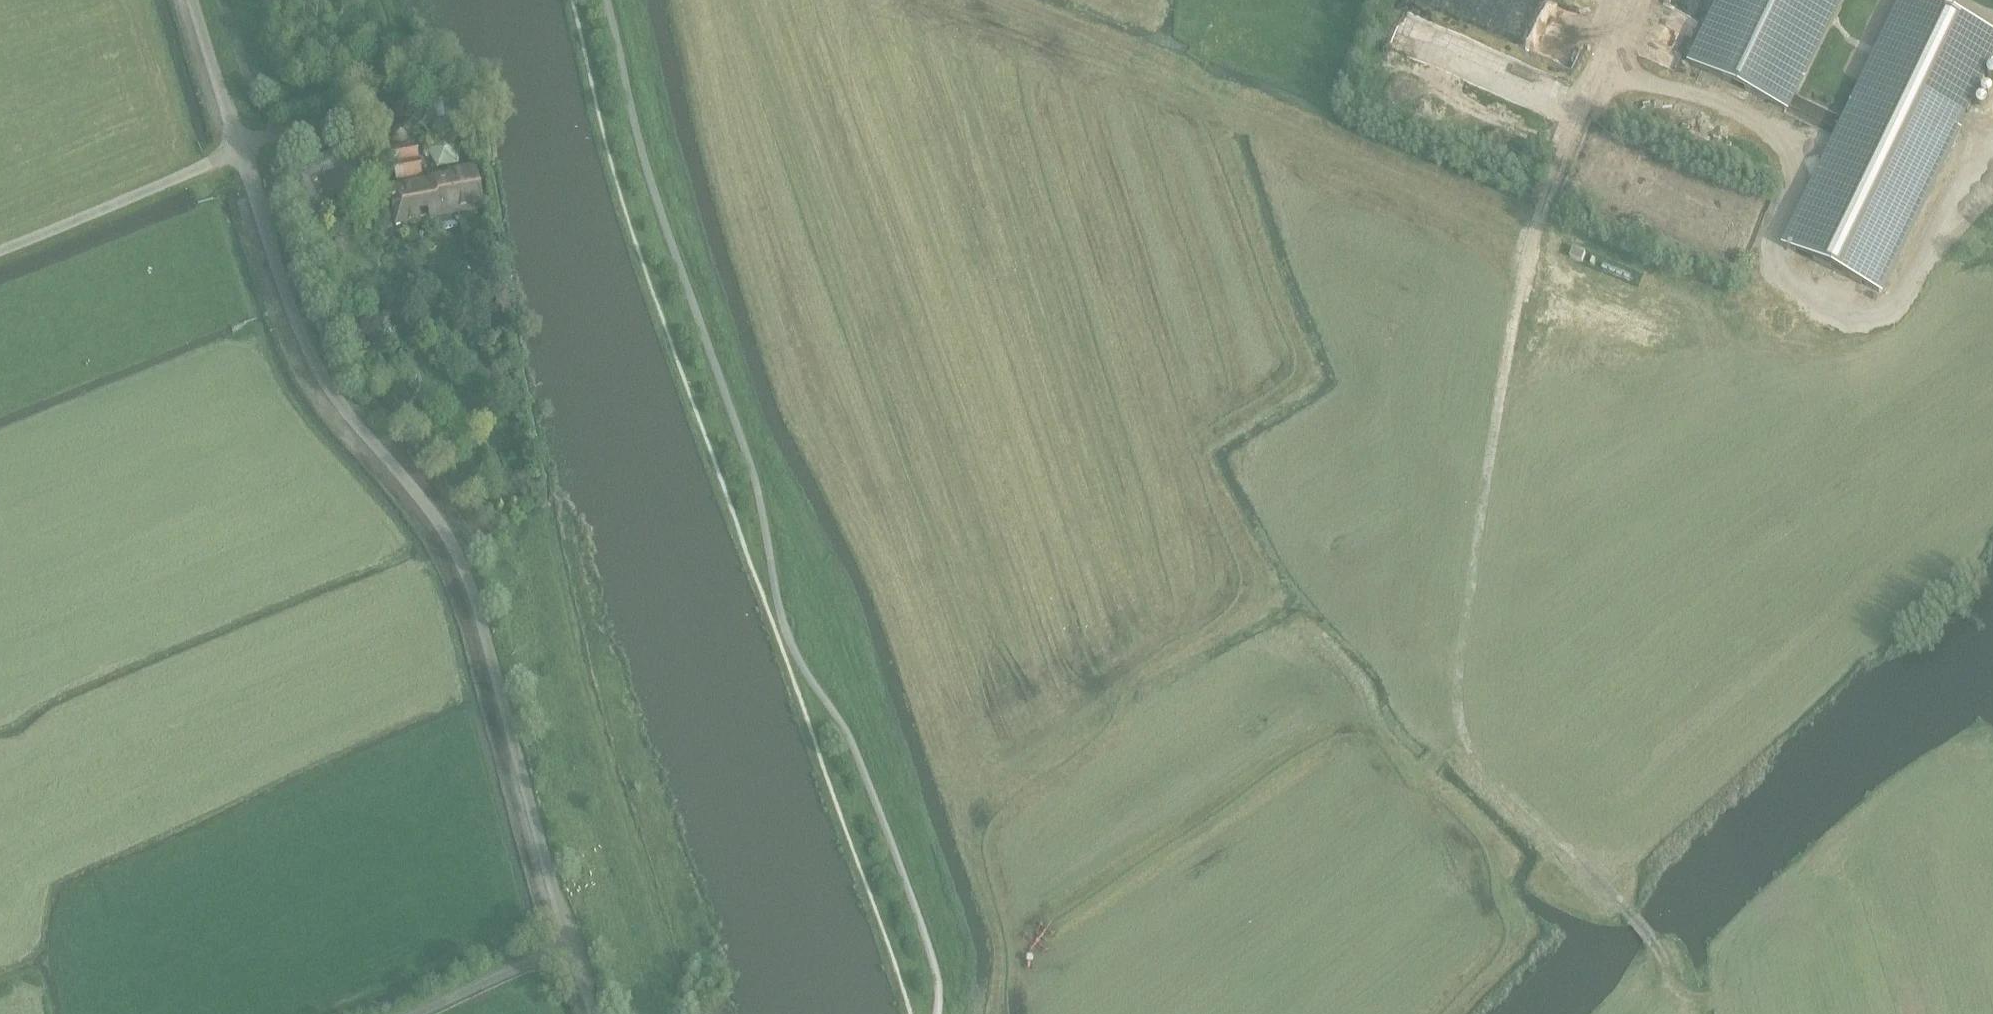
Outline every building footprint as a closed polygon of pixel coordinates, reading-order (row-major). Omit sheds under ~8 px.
[(1688,62),(1632,175),(1733,225),(1790,112),(1842,4),(1838,2),(1839,0),(1717,0),(1688,62)] [(1922,0),(1905,0),(1785,248),(1880,294),(1992,59),(1992,34),(1922,0)] [(429,115),(448,122),(447,102),(427,105),(429,115)] [(390,131),(390,132),(390,133),(390,134),(390,135),(390,136),(391,137),(392,138),(392,139),(393,139),(393,140),(394,141),(395,141),(396,142),(397,142),(398,142),(399,142),(400,142),(401,142),(402,142),(403,142),(404,141),(405,141),(406,140),(407,139),(408,138),(408,137),(409,137),(409,136),(409,135),(410,134),(410,133),(410,132),(410,131),(409,130),(409,129),(409,128),(408,127),(407,126),(407,125),(406,125),(405,124),(404,123),(403,123),(402,123),(401,123),(401,122),(400,122),(399,122),(398,123),(397,123),(396,123),(395,123),(395,124),(394,124),(393,125),(392,126),(392,127),(391,127),(391,128),(390,129),(390,130),(390,131)] [(427,150),(437,169),(459,164),(459,143),(441,136),(427,150)] [(393,184),(420,178),(413,147),(388,152),(393,184)] [(394,227),(480,211),(473,171),(456,174),(456,176),(446,177),(447,181),(388,193),(394,227)]
